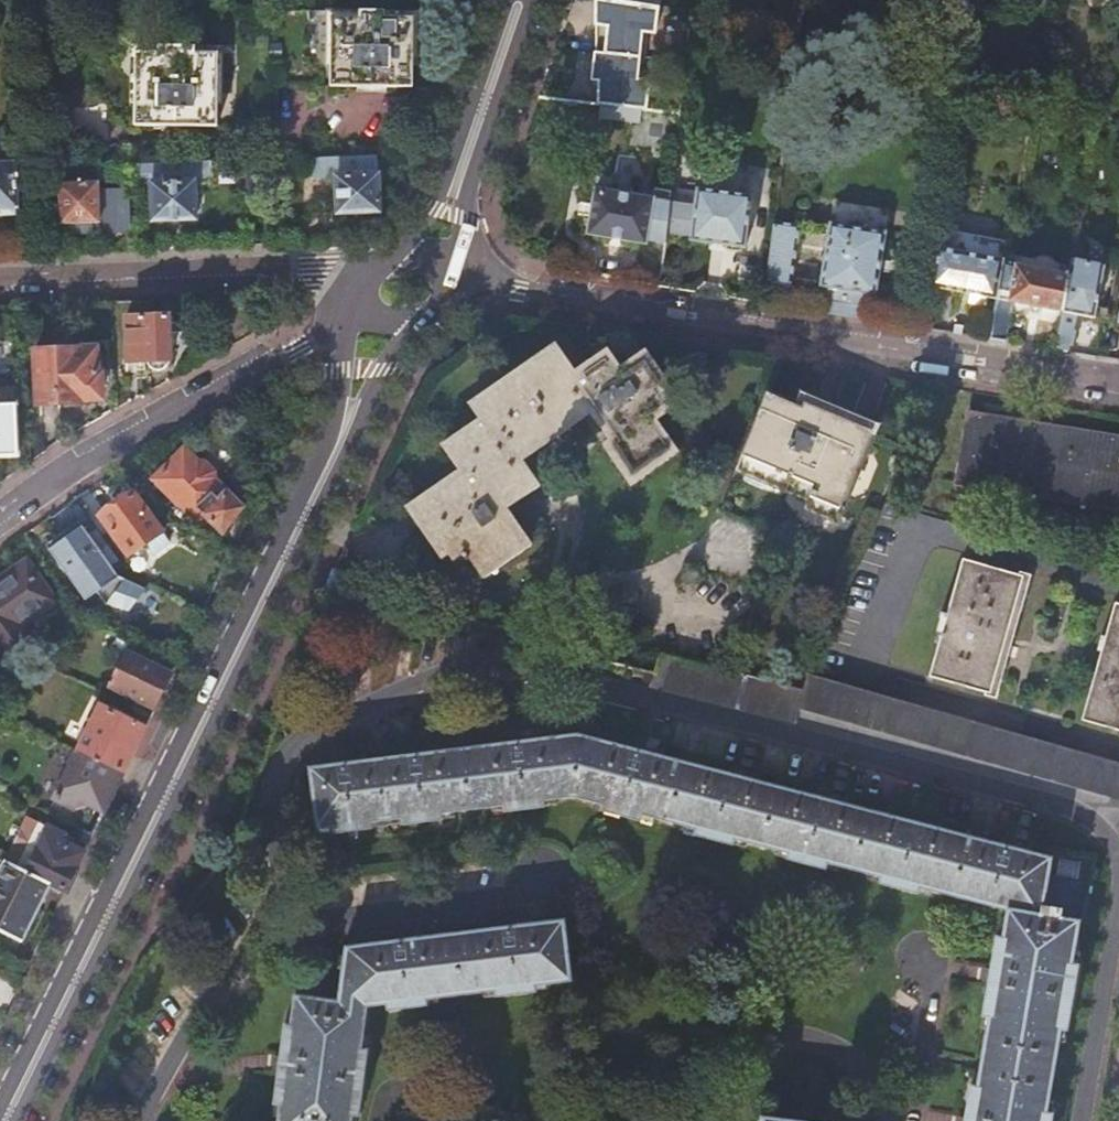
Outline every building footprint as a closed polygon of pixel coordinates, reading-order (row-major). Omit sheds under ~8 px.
[(312,91),(358,92),(386,93),(413,93),(414,24),(386,23),(387,16),(361,16),(361,23),(334,23),(334,17),(314,17),(312,91)] [(138,124),(166,124),(192,124),(221,124),(222,51),(199,51),(199,46),(161,46),(161,51),(139,51),(138,124)] [(16,164),(15,142),(8,136),(0,136),(0,165),(16,164)] [(47,168),(46,146),(35,146),(38,203),(49,203),(47,168)] [(338,176),(337,176),(338,214),(379,213),(379,175),(374,175),(373,157),(338,158),(338,176)] [(214,175),(213,162),(185,163),(157,164),(138,164),(139,177),(139,187),(154,186),(155,220),(197,219),(196,183),(207,183),(208,183),(209,182),(210,182),(211,182),(211,181),(212,181),(212,180),(213,180),(213,179),(213,178),(214,178),(214,177),(214,176),(214,175)] [(0,165),(0,211),(20,210),(18,164),(16,164),(0,165)] [(100,183),(62,184),(63,224),(65,224),(65,233),(80,232),(80,230),(128,229),(127,193),(100,194),(100,183)] [(681,185),(677,215),(694,217),(698,187),(681,185)] [(694,217),(677,215),(674,234),(691,237),(691,239),(747,247),(753,194),(698,187),(694,217)] [(666,242),(670,203),(653,200),(653,198),(596,188),(588,233),(647,243),(647,239),(666,242)] [(776,221),(767,292),(790,296),(800,225),(776,221)] [(827,287),(823,313),(868,320),(872,294),(877,295),(887,232),(831,223),(822,286),(827,287)] [(1007,243),(940,229),(930,286),(970,295),(968,303),(983,306),(985,298),(996,300),(1004,262),(1007,243)] [(1020,256),(1018,265),(1069,275),(1071,266),(1058,263),(1055,259),(1050,257),(1045,255),(1040,255),(1035,256),(1030,258),(1020,256)] [(1104,267),(1072,260),(1071,266),(1069,275),(1062,313),(1054,350),(1067,352),(1074,315),(1093,318),(1104,267)] [(1004,262),(996,300),(989,339),(1001,342),(1004,327),(1006,328),(1009,326),(1011,317),(1009,314),(1007,314),(1009,302),(1062,313),(1069,275),(1018,265),(1004,262)] [(168,317),(126,318),(128,363),(146,362),(148,365),(150,368),(153,370),(156,371),(159,371),(163,370),(165,367),(167,364),(168,361),(169,361),(168,317)] [(1091,327),(1085,355),(1098,357),(1104,329),(1091,327)] [(1104,327),(1104,329),(1098,357),(1115,360),(1118,341),(1118,330),(1104,327)] [(97,348),(36,350),(38,404),(82,402),(82,399),(96,399),(102,392),(101,374),(98,374),(97,348)] [(469,476),(423,510),(460,560),(472,551),(485,569),(532,535),(507,499),(539,476),(526,458),(593,409),(636,468),(677,438),(659,413),(676,401),(644,356),(626,369),(613,352),(581,376),(561,348),(477,409),(488,426),(452,452),(469,476)] [(772,375),(769,382),(744,445),(818,476),(815,482),(817,482),(821,484),(846,494),(850,496),(886,412),(806,379),(802,387),(772,375)] [(19,456),(17,403),(0,404),(0,457),(19,456)] [(970,412),(960,475),(1118,502),(1118,437),(970,412)] [(744,445),(742,451),(776,466),(815,482),(818,476),(744,445)] [(239,539),(250,516),(214,481),(215,472),(205,462),(196,462),(183,450),(152,481),(196,524),(204,516),(222,533),(227,528),(239,539)] [(119,502),(99,515),(129,566),(169,538),(135,491),(124,497),(120,492),(115,496),(119,502)] [(86,530),(54,554),(89,603),(93,608),(125,586),(121,580),(86,530)] [(965,559),(932,676),(992,693),(1002,656),(1009,658),(1013,644),(1006,642),(1025,576),(965,559)] [(3,656),(29,637),(22,628),(55,603),(25,561),(0,579),(0,651),(3,656)] [(1083,720),(1118,729),(1118,602),(1117,602),(1107,637),(1103,636),(1099,650),(1103,651),(1083,720)] [(656,672),(658,673),(654,683),(795,720),(800,704),(1118,797),(1118,763),(894,697),(808,672),(802,688),(734,670),(664,651),(656,672)] [(111,686),(155,708),(171,675),(127,654),(111,686)] [(101,706),(79,751),(123,772),(145,728),(101,706)] [(312,769),(318,828),(333,826),(334,833),(371,828),(371,822),(404,817),(405,823),(443,819),(442,812),(506,804),(507,811),(546,806),(545,799),(574,796),(606,805),(605,810),(642,821),(643,814),(699,829),(697,835),(735,845),(736,839),(791,854),(790,859),(827,869),(829,863),(883,877),(881,883),(919,893),(921,888),(1009,911),(1004,940),(999,938),(985,1016),(991,1018),(978,1088),(973,1087),(967,1120),(1052,1120),(1053,1115),(1047,1114),(1061,1030),(1067,1031),(1078,967),(1072,966),(1080,923),(1083,924),(1093,860),(1052,853),(1051,859),(580,734),(312,769)] [(123,772),(79,751),(78,753),(74,751),(67,764),(71,766),(54,800),(74,809),(77,804),(83,803),(103,813),(123,772)] [(27,871),(51,883),(65,890),(84,853),(61,842),(65,835),(49,827),(41,842),(36,840),(31,851),(36,854),(27,871)] [(27,871),(7,861),(2,872),(46,893),(51,883),(27,871)] [(46,893),(2,872),(0,875),(0,932),(21,942),(46,893)] [(353,1114),(359,1115),(367,1050),(361,1049),(367,1006),(387,1004),(388,1009),(426,1004),(426,998),(497,989),(498,995),(536,991),(536,984),(571,980),(565,921),(348,948),(340,1002),(297,995),(293,1025),(287,1025),(276,1104),(283,1105),(281,1120),(352,1120),(353,1114)] [(7,1010),(17,987),(0,979),(0,1006),(7,1010)]
